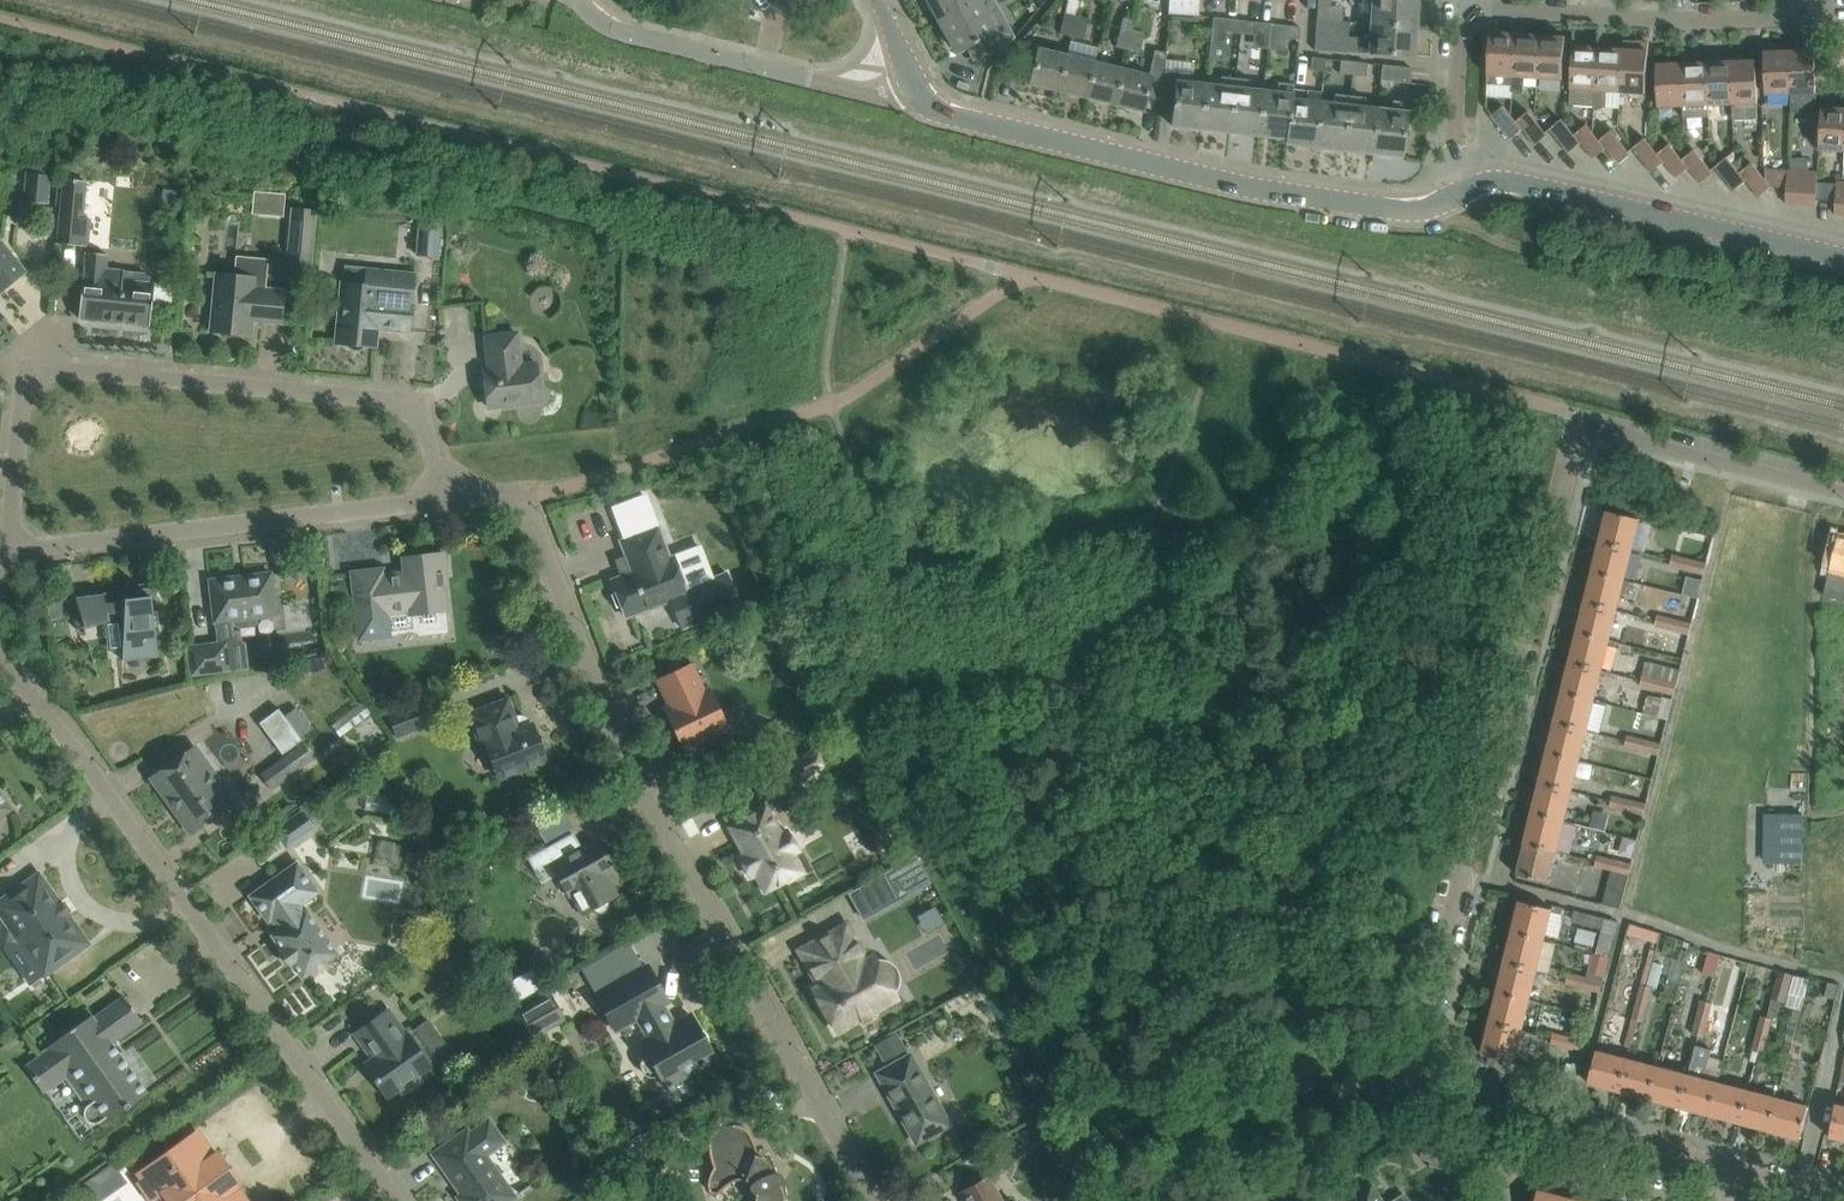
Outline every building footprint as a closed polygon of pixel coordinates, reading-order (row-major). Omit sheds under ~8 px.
[(940,22),(977,1),(977,0),(928,0),(940,22)] [(940,22),(957,52),(965,47),(973,61),(1001,45),(1004,50),(1014,39),(1006,24),(993,0),(980,0),(977,1),(940,22)] [(1072,36),(1076,16),(1076,15),(1079,0),(1077,0),(1068,0),(1059,33),(1072,36)] [(1187,0),(1169,0),(1168,12),(1198,14),(1199,1),(1187,0)] [(1372,23),(1415,26),(1416,0),(1364,0),(1363,8),(1373,9),(1372,23)] [(1076,16),(1072,36),(1083,39),(1088,18),(1076,16)] [(1115,47),(1127,50),(1131,30),(1134,21),(1122,18),(1115,47)] [(1228,33),(1241,34),(1243,20),(1230,19),(1228,33)] [(1342,21),(1317,19),(1315,50),(1413,56),(1415,26),(1372,23),(1372,37),(1360,36),(1360,37),(1348,36),(1349,22),(1342,21)] [(1243,20),(1241,34),(1254,35),(1256,21),(1243,20)] [(1302,26),(1289,25),(1287,38),(1300,40),(1302,26)] [(1131,30),(1127,50),(1138,53),(1143,34),(1131,30)] [(1512,86),(1512,77),(1515,34),(1490,33),(1488,75),(1488,84),(1498,85),(1512,86)] [(1515,34),(1512,77),(1513,77),(1512,92),(1523,93),(1524,77),(1537,78),(1540,35),(1515,34)] [(1565,37),(1540,35),(1537,78),(1563,79),(1565,37)] [(1623,50),(1620,92),(1645,94),(1649,43),(1624,42),(1623,50)] [(1029,84),(1059,92),(1067,54),(1039,47),(1029,84)] [(1570,104),(1593,106),(1598,48),(1573,47),(1570,104)] [(1598,48),(1593,106),(1606,107),(1607,92),(1620,92),(1623,50),(1598,48)] [(1146,96),(1161,100),(1164,70),(1166,52),(1154,50),(1148,74),(1122,68),(1113,105),(1143,112),(1146,96)] [(1789,51),(1791,94),(1791,113),(1817,112),(1814,50),(1789,51)] [(1765,95),(1791,94),(1789,51),(1764,52),(1765,95)] [(1059,92),(1087,98),(1095,61),(1067,54),(1059,92)] [(1312,57),(1311,69),(1323,71),(1325,58),(1312,57)] [(1339,73),(1352,74),(1354,61),(1340,59),(1339,73)] [(1087,98),(1113,105),(1122,68),(1095,61),(1087,98)] [(1354,61),(1352,74),(1366,76),(1367,63),(1354,61)] [(1730,62),(1732,105),(1733,120),(1757,119),(1757,104),(1758,104),(1756,61),(1730,62)] [(1708,105),(1732,105),(1730,62),(1706,63),(1708,105)] [(1658,107),(1685,106),(1684,63),(1656,64),(1658,107)] [(1708,117),(1708,105),(1706,63),(1684,63),(1685,106),(1686,118),(1708,117)] [(1381,79),(1410,83),(1412,68),(1383,64),(1381,79)] [(1171,125),(1201,128),(1206,85),(1192,84),(1194,73),(1164,70),(1161,100),(1160,109),(1173,110),(1171,125)] [(1201,128),(1229,131),(1236,77),(1221,75),(1220,87),(1206,85),(1201,128)] [(1229,131),(1256,134),(1262,92),(1250,91),(1252,79),(1236,77),(1229,131)] [(1256,134),(1286,138),(1293,89),(1294,84),(1278,82),(1277,94),(1262,92),(1256,134)] [(1286,143),(1314,146),(1319,105),(1307,103),(1308,91),(1293,89),(1286,138),(1286,143)] [(1314,146),(1343,149),(1349,96),(1334,94),(1333,106),(1319,105),(1314,146)] [(1343,149),(1372,152),(1377,111),(1364,110),(1365,98),(1349,96),(1343,149)] [(1377,111),(1372,152),(1402,156),(1408,102),(1392,101),(1391,113),(1377,111)] [(1510,140),(1522,130),(1516,122),(1504,106),(1491,116),(1499,127),(1510,140)] [(1843,151),(1843,109),(1822,107),(1819,150),(1843,151)] [(1516,122),(1522,130),(1535,146),(1548,136),(1528,112),(1516,122)] [(1568,154),(1580,144),(1574,135),(1562,120),(1549,130),(1568,154)] [(1605,149),(1599,141),(1587,125),(1574,135),(1580,144),(1593,159),(1605,149)] [(1599,141),(1605,149),(1618,165),(1630,155),(1611,131),(1599,141)] [(1651,173),(1664,163),(1657,154),(1645,138),(1632,149),(1651,173)] [(1676,178),(1688,169),(1682,160),(1670,144),(1657,154),(1664,163),(1676,178)] [(1682,160),(1688,169),(1701,184),(1714,174),(1698,155),(1695,150),(1682,160)] [(1758,197),(1771,187),(1765,179),(1752,163),(1745,155),(1733,165),(1740,173),(1746,182),(1758,197)] [(1733,192),(1746,182),(1740,173),(1733,165),(1727,157),(1714,167),(1733,192)] [(1785,204),(1801,204),(1802,174),(1765,172),(1765,179),(1771,187),(1786,188),(1785,204)] [(1802,174),(1801,204),(1816,205),(1818,175),(1802,174)] [(25,175),(22,204),(47,207),(50,178),(25,175)] [(57,245),(86,247),(89,218),(81,218),(84,181),(63,179),(57,245)] [(1843,215),(1843,185),(1837,184),(1835,215),(1843,215)] [(288,263),(309,265),(314,212),(293,210),(288,263)] [(417,254),(437,256),(440,225),(420,223),(417,254)] [(0,291),(24,272),(1,243),(0,244),(0,291)] [(83,268),(78,318),(150,325),(152,301),(154,284),(149,283),(150,274),(122,271),(105,269),(106,255),(85,252),(85,254),(86,254),(84,268),(83,268)] [(261,317),(261,320),(280,322),(283,291),(264,289),(266,261),(237,258),(235,276),(216,274),(211,331),(250,335),(251,320),(252,316),(261,317)] [(347,268),(345,284),(342,284),(336,343),(346,344),(350,348),(355,350),(360,349),(364,346),(375,347),(377,325),(387,326),(386,330),(408,332),(414,275),(347,268)] [(541,401),(541,400),(536,363),(520,365),(517,333),(485,337),(489,369),(483,370),(487,408),(541,401)] [(622,577),(612,581),(625,617),(670,600),(681,628),(739,606),(727,573),(713,578),(685,589),(673,557),(669,559),(645,496),(614,508),(626,540),(621,541),(627,557),(633,573),(622,577)] [(1608,511),(1600,541),(1632,549),(1639,519),(1608,511)] [(1824,596),(1843,601),(1843,533),(1839,532),(1824,596)] [(1600,541),(1593,571),(1624,579),(1632,549),(1600,541)] [(351,573),(357,619),(359,640),(383,637),(380,616),(388,615),(388,614),(409,611),(409,615),(412,615),(413,626),(421,633),(446,630),(444,611),(446,611),(442,578),(446,578),(443,553),(402,558),(404,572),(383,575),(383,569),(351,573)] [(1669,567),(1685,571),(1688,559),(1673,555),(1669,567)] [(1688,559),(1685,571),(1704,576),(1707,564),(1688,559)] [(1593,571),(1585,602),(1616,610),(1624,579),(1593,571)] [(252,625),(255,621),(255,617),(276,615),(271,573),(209,580),(214,622),(235,620),(236,624),(239,626),(252,625)] [(110,649),(122,647),(122,659),(157,656),(152,608),(160,606),(155,588),(169,587),(169,585),(154,587),(152,580),(151,581),(153,587),(74,596),(79,614),(73,615),(77,628),(76,628),(76,630),(83,628),(85,635),(86,635),(84,627),(107,621),(110,649)] [(1585,602),(1578,632),(1609,640),(1616,610),(1585,602)] [(1654,627),(1671,632),(1674,620),(1658,615),(1654,627)] [(1674,620),(1671,632),(1689,636),(1692,624),(1674,620)] [(1578,632),(1570,662),(1601,670),(1609,640),(1578,632)] [(189,648),(192,677),(229,673),(226,643),(189,648)] [(1622,647),(1621,653),(1631,655),(1632,650),(1622,647)] [(1570,662),(1563,692),(1594,700),(1601,670),(1570,662)] [(1639,688),(1656,692),(1659,680),(1676,684),(1679,670),(1646,662),(1639,688)] [(665,709),(684,750),(728,730),(708,688),(704,690),(692,664),(657,681),(669,707),(665,709)] [(1659,680),(1656,692),(1673,696),(1676,684),(1659,680)] [(1563,692),(1555,723),(1586,731),(1594,700),(1563,692)] [(1672,700),(1661,697),(1656,717),(1667,720),(1672,700)] [(484,742),(495,769),(498,779),(546,761),(544,756),(548,752),(550,747),(548,742),(543,739),(538,739),(532,723),(531,724),(528,720),(525,717),(520,716),(515,717),(508,698),(467,713),(478,744),(484,742)] [(387,716),(396,738),(431,725),(423,703),(387,716)] [(301,741),(278,710),(259,724),(282,756),(301,741)] [(1555,723),(1547,753),(1579,761),(1586,731),(1555,723)] [(194,748),(152,777),(191,833),(233,804),(212,774),(217,771),(218,773),(246,753),(226,725),(198,745),(201,749),(197,752),(194,748)] [(1625,748),(1642,752),(1644,740),(1627,737),(1625,748)] [(1644,740),(1642,752),(1659,756),(1662,744),(1644,740)] [(260,775),(270,789),(313,757),(303,743),(260,775)] [(833,766),(821,746),(773,773),(784,793),(833,766)] [(1547,753),(1540,783),(1571,791),(1579,761),(1547,753)] [(1540,783),(1532,814),(1564,822),(1571,791),(1540,783)] [(1609,808),(1626,813),(1630,800),(1613,796),(1609,808)] [(9,809),(0,797),(0,816),(9,809)] [(1630,800),(1626,813),(1643,817),(1647,804),(1630,800)] [(765,806),(728,827),(743,855),(739,857),(750,878),(755,875),(764,893),(802,872),(792,854),(798,851),(787,830),(781,833),(765,806)] [(274,832),(286,848),(314,828),(302,811),(274,832)] [(1769,812),(1767,862),(1805,863),(1807,813),(1769,812)] [(1532,814),(1525,844),(1556,851),(1564,822),(1532,814)] [(551,865),(569,897),(571,896),(581,915),(591,909),(593,913),(600,915),(607,911),(609,904),(607,900),(617,895),(607,876),(611,873),(592,840),(580,847),(573,834),(527,860),(534,874),(551,865)] [(1556,851),(1525,844),(1517,875),(1548,883),(1556,851)] [(1594,867),(1612,871),(1615,860),(1597,856),(1594,867)] [(910,857),(896,864),(911,891),(925,883),(910,857)] [(1615,860),(1612,871),(1629,875),(1631,864),(1615,860)] [(268,922),(273,918),(281,929),(272,936),(282,950),(280,951),(290,965),(292,964),(302,978),(336,953),(306,911),(305,912),(300,905),(318,892),(296,863),(250,896),(268,922)] [(9,927),(23,930),(21,944),(44,976),(89,944),(68,915),(71,914),(69,912),(69,913),(62,903),(62,902),(61,900),(59,902),(39,873),(0,901),(0,914),(9,927)] [(1521,901),(1513,931),(1544,939),(1552,909),(1521,901)] [(1573,910),(1570,921),(1602,929),(1605,919),(1573,910)] [(1601,934),(1615,937),(1619,922),(1605,919),(1602,929),(1601,934)] [(813,990),(836,1030),(855,1020),(862,1021),(873,1015),(875,1009),(895,997),(873,957),(865,961),(846,926),(800,951),(814,975),(818,973),(825,984),(813,990)] [(1513,931),(1505,962),(1537,970),(1544,939),(1513,931)] [(1598,936),(1594,952),(1609,955),(1613,940),(1598,936)] [(1708,951),(1702,973),(1713,976),(1719,954),(1708,951)] [(1594,952),(1587,978),(1602,982),(1609,955),(1594,952)] [(1505,962),(1498,993),(1529,1001),(1537,970),(1505,962)] [(647,966),(595,994),(616,1031),(637,1019),(647,1038),(641,1041),(647,1052),(643,1056),(640,1061),(640,1065),(642,1070),(645,1074),(649,1076),(654,1076),(659,1075),(659,1074),(666,1086),(715,1059),(689,1014),(673,1024),(663,1005),(667,1002),(647,966)] [(1793,975),(1779,971),(1777,977),(1771,999),(1785,1003),(1793,975)] [(1566,985),(1582,989),(1585,978),(1569,974),(1566,985)] [(1813,977),(1812,989),(1827,991),(1826,997),(1836,999),(1838,981),(1817,978),(1813,977)] [(1585,978),(1582,989),(1599,994),(1602,982),(1587,978),(1585,978)] [(1642,986),(1637,1003),(1648,1006),(1652,990),(1642,986)] [(1498,993),(1490,1024),(1521,1031),(1529,1001),(1498,993)] [(517,1013),(532,1040),(565,1021),(549,994),(517,1013)] [(142,1022),(124,996),(93,1018),(92,1015),(47,1048),(48,1050),(25,1067),(43,1092),(44,1091),(42,1088),(65,1071),(89,1106),(86,1111),(85,1116),(89,1120),(94,1122),(100,1120),(102,1124),(101,1124),(102,1126),(147,1094),(111,1043),(142,1022)] [(1697,1019),(1708,1022),(1712,1004),(1701,1001),(1697,1019)] [(1648,1006),(1637,1003),(1632,1019),(1643,1022),(1648,1006)] [(364,1066),(370,1074),(386,1097),(399,1088),(404,1094),(422,1082),(417,1075),(430,1065),(408,1035),(406,1036),(387,1010),(355,1033),(374,1059),(364,1066)] [(1761,1016),(1757,1033),(1768,1036),(1773,1019),(1761,1016)] [(1704,1040),(1704,1036),(1707,1026),(1708,1022),(1697,1019),(1692,1037),(1698,1038),(1704,1040)] [(1521,1031),(1490,1024),(1482,1055),(1513,1062),(1521,1031)] [(897,1029),(873,1043),(883,1060),(907,1047),(897,1029)] [(1550,1046),(1567,1050),(1570,1038),(1553,1033),(1550,1046)] [(1768,1036),(1757,1033),(1752,1050),(1764,1053),(1768,1036)] [(1570,1038),(1567,1050),(1584,1054),(1587,1042),(1570,1038)] [(1679,1107),(1709,1115),(1717,1083),(1702,1079),(1709,1052),(1694,1048),(1687,1075),(1679,1107)] [(1588,1083),(1618,1091),(1626,1059),(1596,1051),(1588,1083)] [(877,1074),(916,1143),(948,1125),(909,1055),(877,1074)] [(1618,1091),(1648,1099),(1657,1067),(1626,1059),(1618,1091)] [(1569,1078),(1578,1080),(1582,1065),(1573,1063),(1569,1078)] [(1648,1099),(1679,1107),(1687,1075),(1657,1067),(1648,1099)] [(1709,1115),(1740,1123),(1748,1091),(1718,1083),(1709,1115)] [(1040,1090),(1037,1096),(1042,1104),(1054,1097),(1049,1088),(1045,1088),(1040,1090)] [(1740,1123),(1770,1131),(1778,1099),(1748,1091),(1740,1123)] [(1778,1099),(1770,1131),(1801,1139),(1809,1107),(1778,1099)] [(1843,1140),(1843,1106),(1835,1105),(1829,1137),(1843,1140)] [(433,1154),(449,1176),(451,1175),(458,1184),(456,1186),(462,1194),(458,1197),(461,1200),(509,1200),(514,1197),(485,1155),(503,1142),(488,1121),(470,1134),(467,1130),(433,1154)] [(717,1128),(715,1130),(714,1131),(711,1135),(710,1136),(709,1138),(709,1141),(709,1142),(708,1144),(708,1147),(710,1154),(710,1158),(711,1162),(712,1165),(713,1168),(711,1171),(710,1173),(709,1176),(708,1179),(708,1183),(708,1186),(708,1189),(709,1190),(709,1191),(710,1192),(712,1193),(713,1194),(715,1194),(716,1193),(718,1193),(719,1192),(720,1190),(721,1188),(723,1186),(725,1184),(727,1183),(730,1181),(733,1180),(736,1180),(739,1180),(742,1180),(745,1181),(748,1182),(751,1184),(750,1185),(750,1187),(750,1188),(750,1189),(751,1191),(752,1192),(753,1192),(755,1192),(755,1196),(754,1199),(754,1200),(783,1200),(783,1199),(783,1196),(782,1194),(782,1191),(781,1190),(780,1187),(779,1185),(778,1184),(780,1182),(778,1181),(777,1183),(772,1176),(776,1176),(776,1174),(772,1174),(772,1173),(772,1171),(771,1168),(770,1166),(768,1163),(765,1160),(763,1159),(760,1157),(757,1156),(756,1151),(754,1146),(753,1141),(751,1138),(749,1133),(748,1132),(746,1130),(744,1128),(741,1127),(739,1126),(736,1125),(733,1125),(731,1125),(717,1128)] [(235,1186),(239,1184),(232,1173),(232,1172),(232,1171),(227,1174),(222,1168),(227,1164),(226,1163),(225,1164),(217,1153),(214,1156),(197,1132),(138,1174),(143,1180),(139,1183),(152,1200),(153,1200),(168,1190),(175,1200),(246,1200),(235,1186)] [(960,1192),(965,1200),(1000,1200),(987,1177),(981,1181),(960,1192)] [(1370,1183),(1342,1200),(1381,1200),(1370,1183)] [(1568,1199),(1538,1191),(1535,1200),(1568,1200),(1568,1199)]
